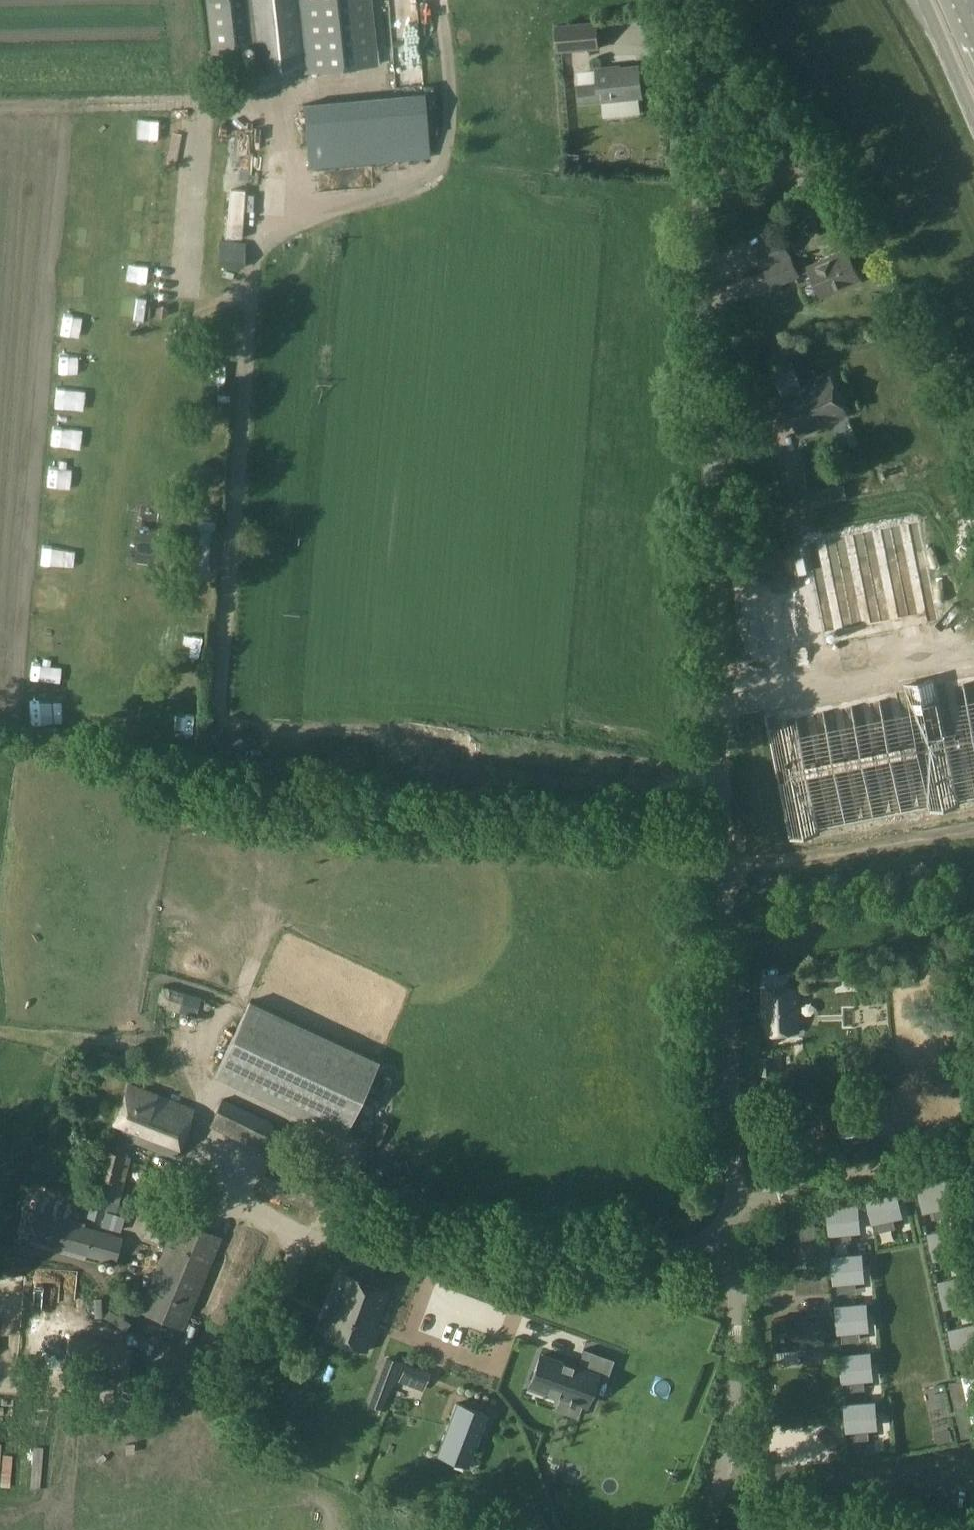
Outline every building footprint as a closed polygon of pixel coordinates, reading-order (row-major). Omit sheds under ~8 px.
[(371,0),(206,0),(212,47),(252,42),(256,75),(306,69),(307,73),(379,65),(371,0)] [(557,53),(560,53),(561,68),(572,67),(571,52),(600,50),(597,22),(555,25),(557,53)] [(597,70),(598,85),(580,87),(581,103),(642,97),(639,67),(610,70),(610,69),(597,70)] [(416,83),(298,89),(301,152),(419,146),(416,83)] [(216,230),(235,230),(237,169),(218,168),(216,230)] [(781,235),(754,248),(773,289),(800,277),(781,235)] [(220,241),(217,267),(243,269),(245,243),(241,243),(222,241),(220,241)] [(848,251),(808,268),(821,297),(860,280),(848,251)] [(787,354),(766,359),(772,384),(793,379),(787,354)] [(830,376),(782,396),(799,437),(847,415),(830,376)] [(67,394),(68,378),(50,377),(49,394),(67,394)] [(846,499),(846,498),(844,485),(824,488),(826,502),(846,499)] [(810,504),(825,502),(823,487),(808,489),(810,504)] [(913,509),(800,529),(818,631),(931,611),(913,509)] [(208,563),(211,530),(212,530),(215,529),(215,522),(214,520),(200,519),(197,521),(197,526),(198,529),(200,529),(196,562),(194,563),(193,570),(195,572),(206,573),(209,571),(209,565),(208,563)] [(758,649),(790,648),(785,540),(754,542),(758,649)] [(930,580),(931,600),(948,599),(947,580),(930,580)] [(25,651),(26,668),(40,667),(40,651),(25,651)] [(763,696),(782,819),(973,790),(973,663),(763,696)] [(819,982),(860,978),(859,964),(818,968),(819,982)] [(816,980),(815,968),(803,969),(804,981),(816,980)] [(162,986),(156,1007),(195,1018),(201,997),(162,986)] [(339,1122),(373,1046),(242,989),(208,1065),(339,1122)] [(765,991),(765,1035),(797,1032),(796,991),(765,991)] [(761,1059),(761,1075),(775,1074),(775,1059),(761,1059)] [(129,1085),(110,1133),(175,1158),(193,1110),(129,1085)] [(259,1137),(265,1120),(254,1117),(258,1106),(230,1096),(228,1103),(209,1096),(202,1117),(259,1137)] [(840,1140),(836,1100),(811,1103),(815,1142),(840,1140)] [(766,1133),(792,1132),(791,1113),(765,1114),(766,1133)] [(61,1129),(75,1160),(113,1143),(105,1125),(98,1129),(92,1116),(61,1129)] [(93,1194),(88,1216),(101,1220),(103,1210),(105,1211),(101,1225),(120,1230),(124,1216),(116,1213),(130,1156),(104,1150),(98,1177),(104,1178),(99,1196),(93,1194)] [(327,1181),(268,1159),(257,1191),(316,1213),(327,1181)] [(946,1182),(922,1188),(926,1207),(950,1202),(946,1182)] [(894,1194),(870,1199),(874,1219),(898,1214),(894,1194)] [(856,1206),(828,1208),(830,1233),(858,1230),(856,1206)] [(123,1237),(38,1214),(30,1240),(115,1264),(123,1237)] [(163,1228),(170,1230),(138,1311),(184,1330),(222,1237),(175,1218),(175,1219),(168,1216),(163,1228)] [(768,1238),(807,1236),(807,1217),(768,1218),(768,1238)] [(957,1230),(933,1236),(937,1255),(961,1250),(957,1230)] [(770,1241),(771,1260),(810,1258),(809,1238),(770,1241)] [(860,1255),(832,1257),(834,1282),(862,1279),(860,1255)] [(44,1257),(43,1285),(65,1286),(65,1258),(44,1257)] [(819,1263),(789,1264),(790,1279),(820,1278),(819,1263)] [(389,1290),(341,1273),(319,1334),(366,1351),(389,1290)] [(943,1284),(947,1304),(971,1298),(967,1278),(943,1284)] [(865,1304),(837,1306),(838,1331),(866,1329),(865,1304)] [(826,1346),(823,1316),(773,1320),(776,1351),(826,1346)] [(958,1351),(973,1348),(973,1328),(954,1332),(958,1351)] [(560,1396),(582,1404),(583,1404),(594,1374),(607,1378),(613,1360),(583,1349),(577,1367),(543,1355),(531,1386),(560,1396)] [(868,1354),(841,1356),(843,1380),(871,1377),(868,1354)] [(376,1388),(390,1393),(401,1364),(387,1359),(376,1388)] [(422,1389),(428,1374),(405,1366),(400,1380),(422,1389)] [(973,1431),(973,1375),(962,1378),(973,1431)] [(935,1391),(933,1401),(962,1408),(964,1398),(935,1391)] [(455,1403),(440,1444),(472,1456),(487,1415),(455,1403)] [(873,1403),(845,1405),(847,1429),(875,1427),(873,1403)] [(585,1437),(581,1406),(554,1409),(558,1440),(585,1437)] [(833,1479),(835,1461),(805,1458),(804,1476),(833,1479)] [(529,1522),(518,1529),(519,1529),(535,1529),(529,1522)]
